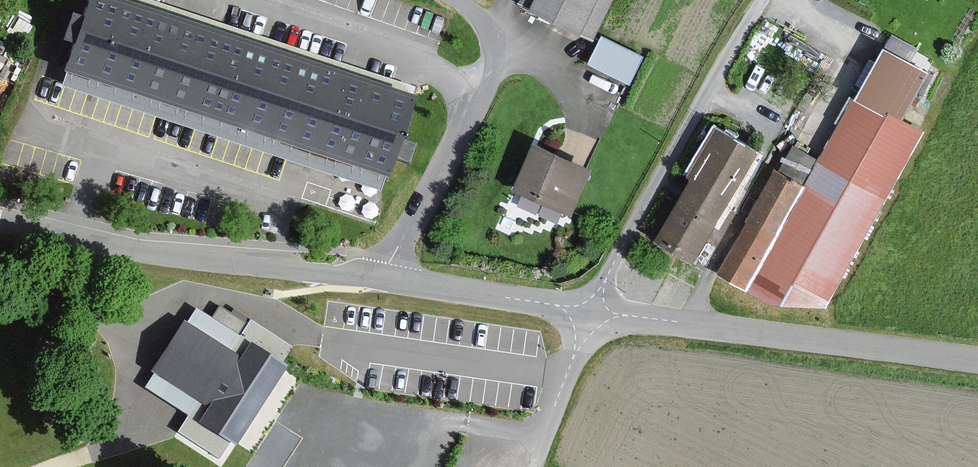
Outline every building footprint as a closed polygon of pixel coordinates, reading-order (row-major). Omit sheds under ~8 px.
[(386,178),(415,88),(144,0),(93,0),(68,75),(386,178)] [(522,2),(597,37),(614,0),(523,0),(522,2)] [(64,38),(74,41),(83,14),(72,11),(64,38)] [(640,55),(605,39),(594,63),(629,79),(640,55)] [(778,172),(719,276),(742,290),(771,306),(825,308),(925,133),(902,120),(929,74),(883,49),(853,101),(851,99),(802,186),(778,172)] [(719,136),(659,241),(666,245),(696,262),(740,185),(756,157),(719,136)] [(534,149),(515,190),(570,214),(589,173),(534,149)] [(145,390),(187,417),(177,433),(219,459),(224,462),(225,461),(236,444),(285,366),(281,364),(286,356),(290,349),(291,348),(277,339),(273,336),(249,321),(247,325),(219,308),(212,320),(195,310),(185,326),(155,374),(145,390)]
